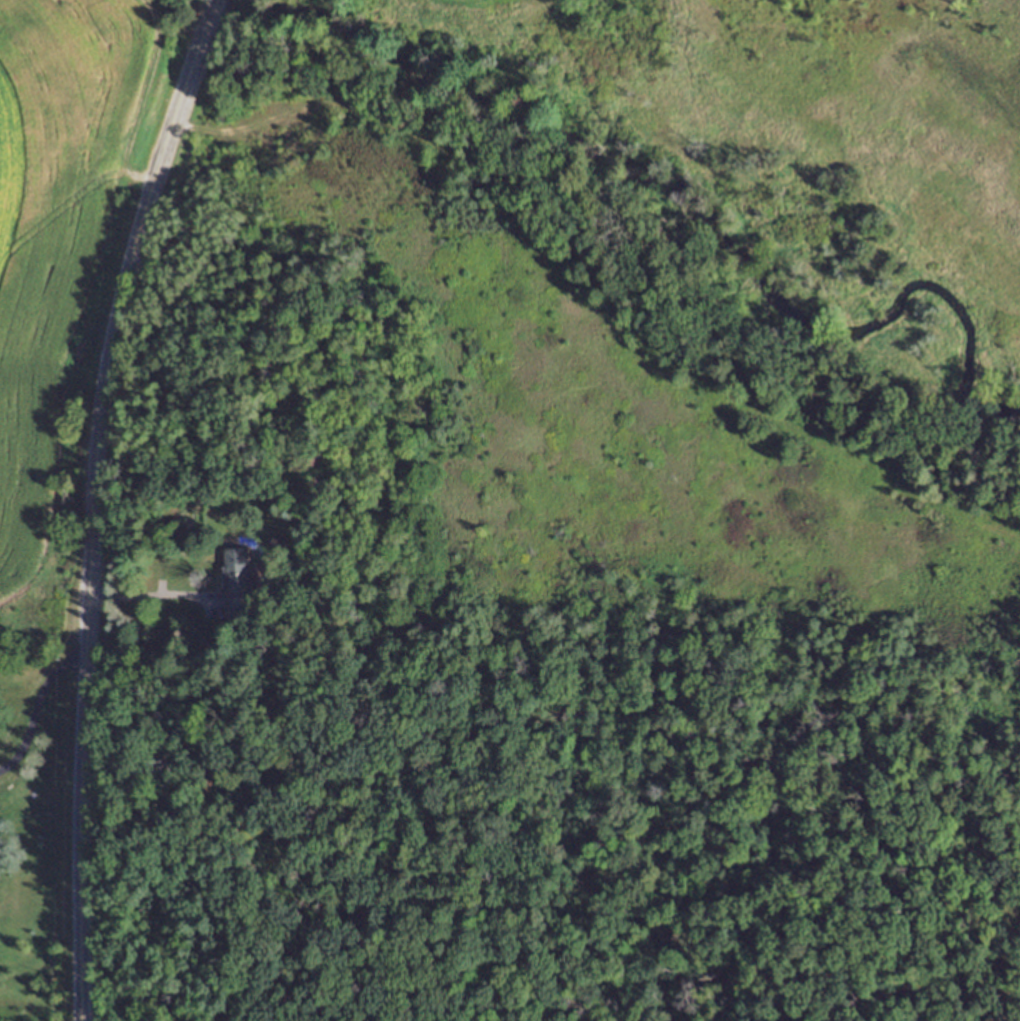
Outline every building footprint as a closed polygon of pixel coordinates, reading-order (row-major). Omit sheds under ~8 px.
[(255,607),(224,611),(221,588),(225,588),(222,569),(224,568),(222,552),(246,549),(248,563),(256,562),(258,575),(250,576),(255,607)]
